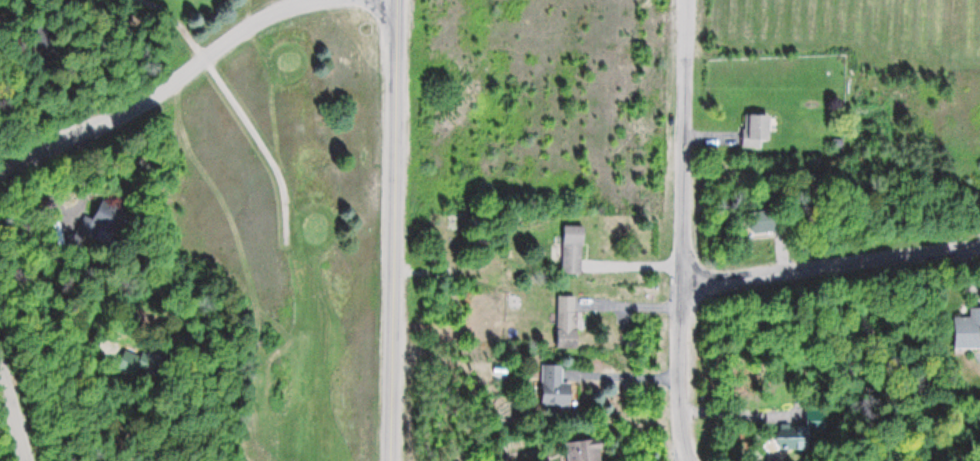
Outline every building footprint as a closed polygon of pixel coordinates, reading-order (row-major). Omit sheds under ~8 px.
[(770,114),(745,114),(745,147),(761,147),(761,139),(770,140),(770,114)] [(113,241),(127,211),(101,200),(87,229),(113,241)] [(582,274),(584,226),(563,225),(562,257),(561,273),(582,274)] [(557,348),(577,348),(577,294),(557,294),(557,348)] [(969,306),(969,315),(954,316),(955,350),(979,349),(979,306),(969,306)] [(572,405),(572,382),(562,382),(562,364),(542,364),(542,405),(572,405)] [(600,439),(566,441),(567,460),(601,460),(600,439)]
